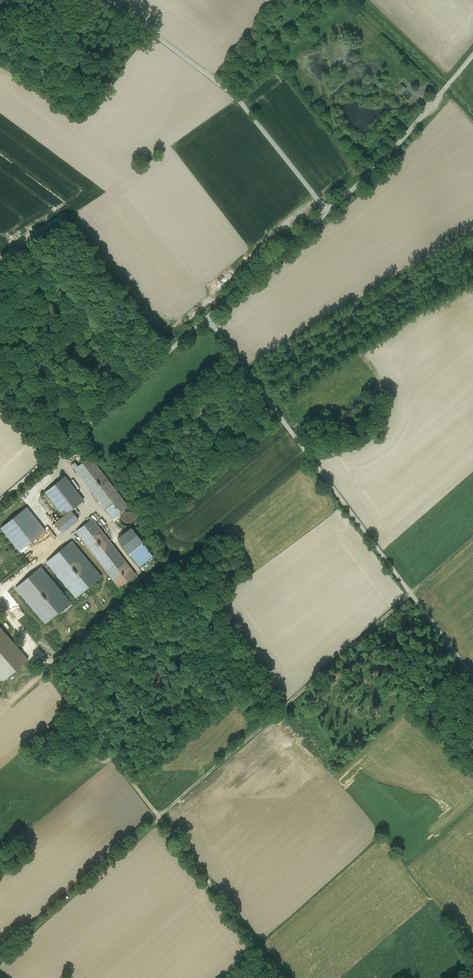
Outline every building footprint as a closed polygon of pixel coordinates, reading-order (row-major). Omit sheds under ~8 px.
[(402,85),(396,91),(402,95),(407,89),(402,85)] [(93,456),(78,468),(116,516),(131,504),(93,456)] [(69,476),(49,492),(67,515),(59,521),(66,530),(82,517),(74,507),(86,498),(69,476)] [(27,508),(2,528),(20,551),(46,531),(27,508)] [(126,511),(125,513),(124,515),(124,517),(124,520),(126,522),(128,523),(129,524),(132,524),(134,523),(136,522),(137,520),(138,518),(138,515),(137,513),(135,511),(132,510),(130,510),(126,511)] [(97,520),(80,534),(122,587),(140,573),(97,520)] [(133,527),(119,537),(139,566),(154,556),(133,527)] [(71,542),(46,563),(76,598),(101,576),(71,542)] [(43,568),(18,589),(47,624),(72,603),(43,568)]
